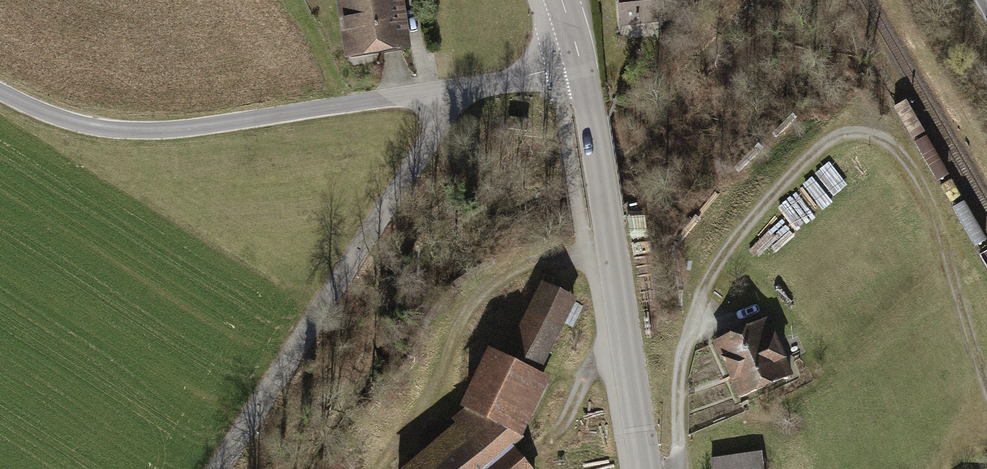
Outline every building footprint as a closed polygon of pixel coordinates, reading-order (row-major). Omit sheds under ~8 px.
[(343,60),(408,51),(401,0),(335,0),(343,60)] [(618,32),(662,27),(659,0),(614,0),(618,32)] [(539,276),(504,356),(547,374),(581,295),(539,276)] [(761,318),(710,341),(735,396),(786,373),(761,318)] [(488,351),(463,411),(522,436),(547,374),(504,356),(488,351)] [(396,468),(522,468),(507,452),(522,436),(463,411),(396,468)] [(708,461),(710,468),(757,468),(754,453),(708,461)]
